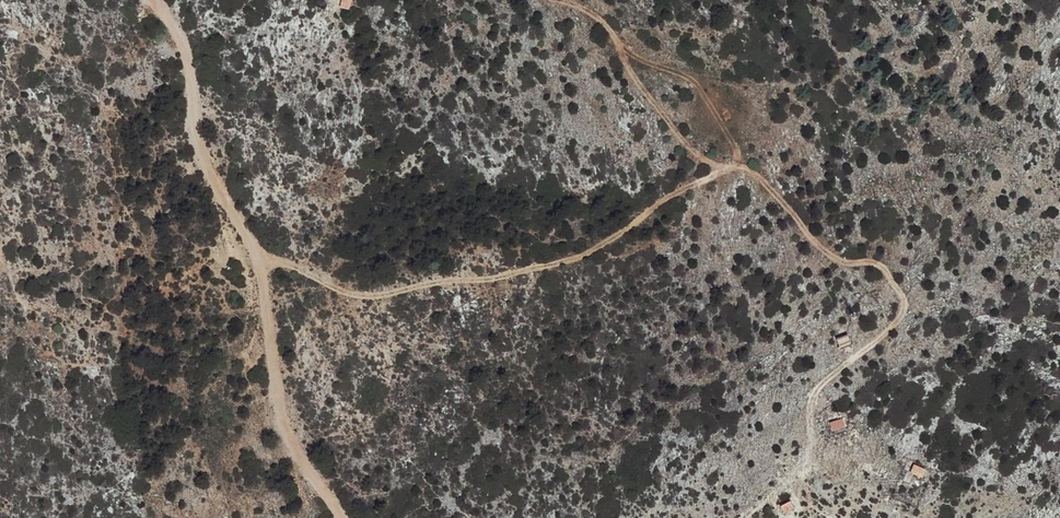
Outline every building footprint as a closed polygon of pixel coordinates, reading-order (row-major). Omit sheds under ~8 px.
[(340,6),(349,8),(350,0),(342,0),(340,6)] [(835,338),(839,347),(851,342),(847,333),(835,338)] [(829,423),(831,431),(845,426),(842,419),(829,423)] [(925,469),(913,464),(909,472),(921,477),(925,469)] [(779,507),(784,514),(793,508),(789,501),(779,507)]
